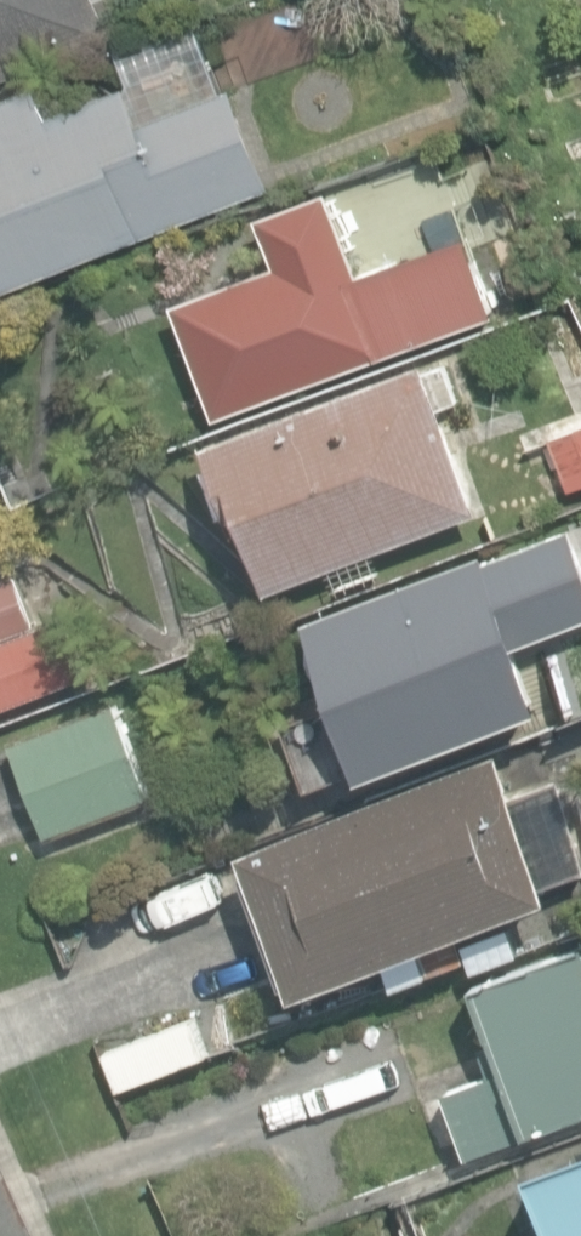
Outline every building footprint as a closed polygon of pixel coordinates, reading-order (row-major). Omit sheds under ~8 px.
[(11,75),(108,37),(103,25),(127,16),(121,0),(0,0),(0,79),(11,75)] [(11,287),(141,237),(135,220),(173,206),(127,84),(51,113),(38,82),(11,92),(0,96),(0,291),(11,287)] [(216,416),(217,419),(496,314),(467,234),(358,274),(327,191),(258,216),(276,264),(173,302),(216,416)] [(261,570),(269,590),(479,511),(423,362),(203,445),(210,464),(202,467),(221,516),(228,513),(236,533),(242,530),(258,571),(261,570)] [(568,489),(580,484),(580,426),(550,437),(568,489)] [(11,505),(14,504),(11,496),(0,468),(0,509),(11,505)] [(326,681),(361,776),(541,709),(483,553),(303,619),(311,641),(311,642),(311,643),(310,644),(310,646),(310,647),(310,648),(310,649),(310,650),(310,651),(310,653),(310,654),(310,655),(310,656),(310,657),(310,659),(311,660),(311,661),(312,662),(312,663),(312,664),(313,666),(313,667),(314,668),(314,669),(315,670),(316,671),(316,672),(317,673),(318,674),(318,675),(319,676),(320,676),(321,677),(322,678),(323,679),(324,679),(325,680),(326,681)] [(11,707),(88,677),(64,615),(11,635),(0,639),(0,711),(11,707)] [(12,737),(48,836),(151,799),(115,700),(12,737)] [(243,851),(296,991),(550,895),(497,755),(243,851)] [(466,1153),(580,1111),(580,946),(473,986),(503,1068),(443,1090),(466,1153)] [(544,1235),(580,1235),(580,1174),(528,1195),(544,1235)]
